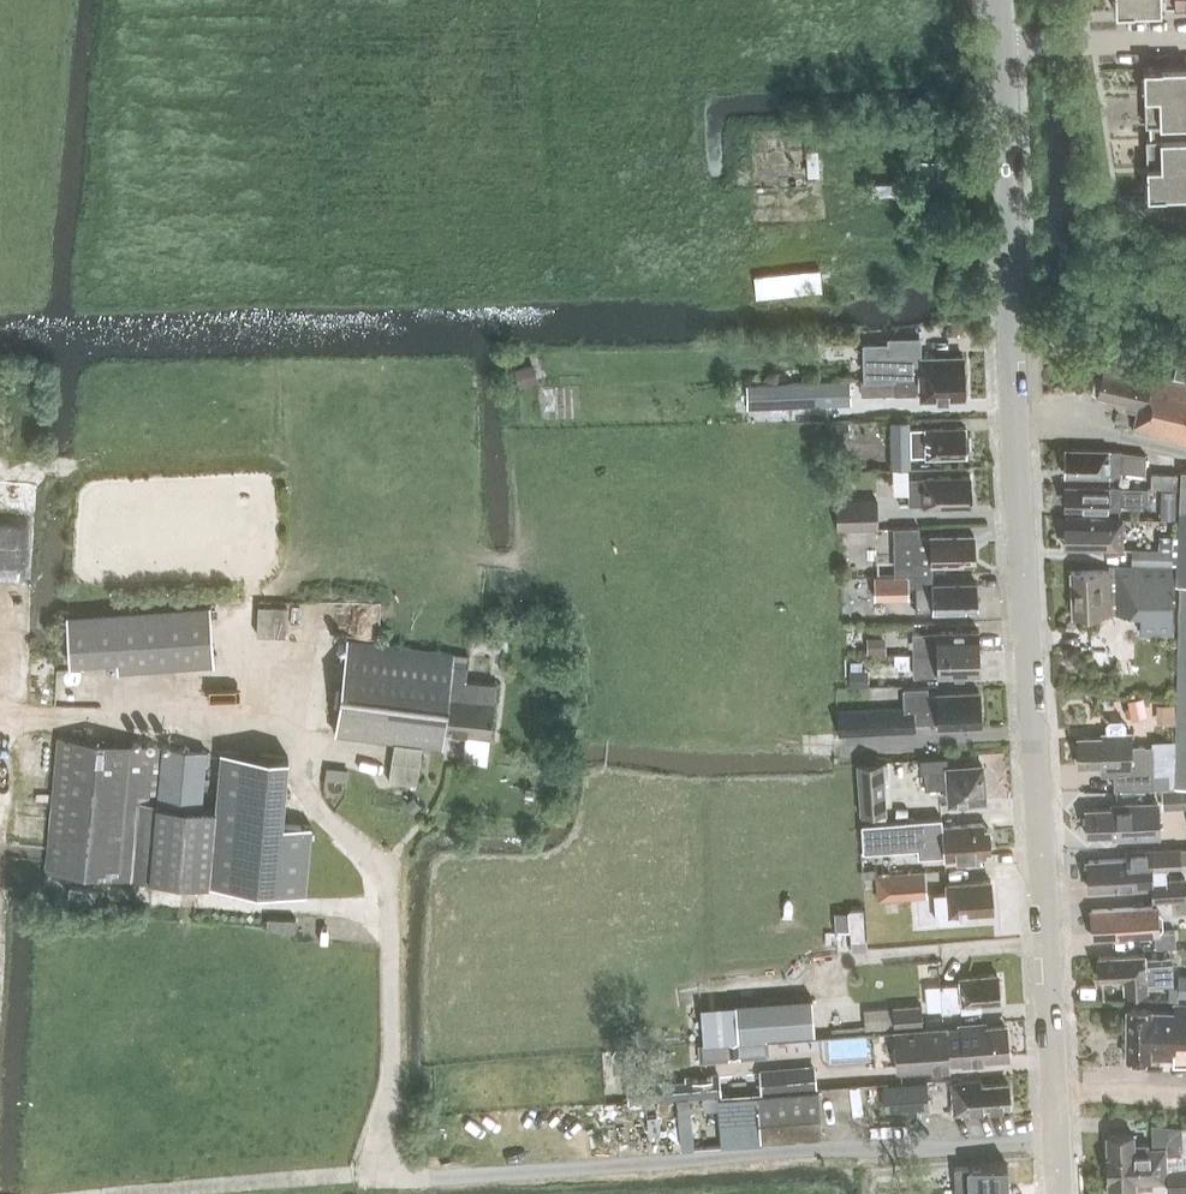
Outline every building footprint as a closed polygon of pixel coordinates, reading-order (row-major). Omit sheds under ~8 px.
[(1160,0),(1114,0),(1115,12),(1160,11),(1160,0)] [(1143,100),(1185,98),(1185,66),(1143,67),(1143,100)] [(1143,100),(1144,125),(1148,125),(1148,131),(1185,130),(1185,98),(1143,100)] [(1148,131),(1148,138),(1144,138),(1145,163),(1185,162),(1185,130),(1148,131)] [(809,179),(820,178),(819,152),(807,153),(809,179)] [(1145,163),(1146,195),(1185,194),(1185,162),(1145,163)] [(916,206),(957,205),(957,164),(916,164),(916,206)] [(875,185),(876,197),(902,196),(901,184),(875,185)] [(756,296),(822,290),(820,269),(754,275),(756,296)] [(893,377),(963,375),(962,356),(934,356),(931,353),(924,353),(921,356),(919,356),(919,350),(918,350),(917,339),(919,339),(919,336),(888,337),(888,342),(863,342),(863,377),(893,377)] [(1173,376),(1185,379),(1185,353),(1178,351),(1173,376)] [(1148,434),(1185,443),(1185,380),(1104,361),(1101,375),(1095,375),(1091,390),(1097,393),(1096,395),(1125,402),(1124,409),(1138,412),(1132,431),(1148,434)] [(963,397),(963,375),(893,377),(863,377),(861,377),(861,391),(894,391),(894,392),(918,392),(918,398),(921,398),(924,400),(931,400),(933,398),(963,397)] [(747,407),(851,404),(850,379),(746,382),(747,407)] [(965,455),(965,426),(928,426),(928,429),(911,429),(911,454),(928,454),(928,455),(965,455)] [(1142,473),(1144,454),(1121,451),(1121,450),(1109,450),(1064,449),(1064,475),(1121,476),(1121,471),(1142,473)] [(1176,489),(1176,474),(1150,473),(1149,488),(1159,488),(1174,489),(1176,489)] [(923,505),(970,503),(969,475),(908,477),(909,504),(923,503),(923,505)] [(1147,487),(1107,487),(1065,486),(1064,509),(1119,510),(1119,505),(1146,505),(1147,487)] [(1159,502),(1174,502),(1174,489),(1159,488),(1159,502)] [(837,528),(878,528),(878,496),(837,497),(837,528)] [(1179,585),(1185,585),(1185,506),(1178,506),(1176,563),(1179,563),(1179,585)] [(1122,549),(1122,519),(1065,518),(1064,548),(1122,549)] [(908,576),(930,575),(930,562),(961,561),(961,556),(973,556),(973,553),(975,553),(975,535),(928,536),(928,527),(894,527),(895,576),(874,576),(875,598),(909,598),(908,576)] [(1130,549),(1130,564),(1172,565),(1173,536),(1157,536),(1157,549),(1130,549)] [(1147,637),(1172,638),(1170,567),(1109,565),(1109,570),(1070,572),(1071,615),(1111,613),(1127,612),(1141,613),(1141,634),(1147,634),(1147,637)] [(866,577),(848,578),(849,593),(867,592),(866,577)] [(976,583),(932,583),(932,585),(916,585),(916,608),(932,608),(932,612),(964,610),(964,605),(976,605),(976,583)] [(256,602),(259,633),(287,631),(285,600),(256,602)] [(210,604),(67,615),(70,664),(116,660),(117,671),(214,664),(210,604)] [(1185,621),(1185,607),(1178,607),(1178,620),(1185,621)] [(1185,635),(1185,621),(1178,620),(1177,634),(1185,635)] [(913,654),(977,652),(976,631),(913,633),(913,654)] [(1185,649),(1185,635),(1177,634),(1177,648),(1185,649)] [(882,653),(881,637),(864,638),(865,653),(882,653)] [(444,731),(489,737),(495,684),(465,680),(468,656),(346,641),(334,736),(442,749),(444,731)] [(1185,663),(1185,649),(1177,648),(1176,662),(1185,663)] [(978,673),(977,652),(913,654),(914,674),(938,674),(938,675),(978,673)] [(908,655),(894,655),(894,668),(908,668),(908,655)] [(1185,677),(1185,663),(1176,662),(1176,676),(1185,677)] [(864,684),(864,671),(849,671),(849,684),(864,684)] [(1185,691),(1185,677),(1176,676),(1176,690),(1185,691)] [(979,690),(936,692),(928,693),(928,686),(904,687),(905,709),(838,712),(838,733),(915,730),(915,720),(938,719),(938,727),(980,725),(979,690)] [(1185,704),(1185,691),(1176,690),(1175,704),(1185,704)] [(1142,697),(1127,700),(1129,710),(1144,707),(1142,697)] [(1172,701),(1159,701),(1159,721),(1172,721),(1172,701)] [(1185,718),(1185,704),(1175,704),(1175,718),(1185,718)] [(1185,732),(1185,718),(1175,718),(1174,732),(1185,732)] [(1185,746),(1185,732),(1174,732),(1174,746),(1185,746)] [(1114,789),(1153,788),(1152,746),(1132,746),(1131,733),(1105,734),(1105,737),(1078,738),(1079,765),(1100,765),(1102,774),(1114,773),(1114,789)] [(214,807),(202,806),(207,751),(58,737),(44,870),(150,880),(207,885),(214,807)] [(421,747),(392,744),(388,780),(416,783),(421,747)] [(1185,760),(1185,746),(1174,746),(1174,747),(1174,760),(1185,760)] [(1173,787),(1173,774),(1174,760),(1174,747),(1153,747),(1154,788),(1173,787)] [(304,894),(310,827),(281,824),(287,757),(220,751),(214,807),(207,885),(259,890),(304,894)] [(983,764),(949,766),(948,756),(923,758),(925,787),(948,786),(949,802),(985,799),(983,764)] [(1185,774),(1185,760),(1174,760),(1173,774),(1185,774)] [(861,821),(886,820),(882,761),(858,763),(861,821)] [(1173,788),(1185,788),(1185,774),(1173,774),(1173,787),(1173,788)] [(1161,789),(1162,808),(1185,808),(1185,789),(1161,789)] [(1113,838),(1158,836),(1157,803),(1111,805),(1111,808),(1085,809),(1086,836),(1113,834),(1113,838)] [(368,818),(359,822),(364,832),(373,828),(368,818)] [(912,820),(914,844),(917,844),(918,855),(945,853),(945,858),(985,855),(985,850),(992,849),(990,825),(985,826),(985,822),(942,825),(942,818),(912,820)] [(863,850),(913,847),(911,820),(862,823),(863,850)] [(1151,872),(1168,871),(1167,864),(1185,863),(1185,847),(1132,850),(1132,858),(1088,861),(1090,888),(1147,884),(1148,900),(1185,897),(1185,882),(1152,884),(1151,872)] [(927,896),(925,871),(876,875),(878,900),(927,896)] [(969,913),(993,911),(990,879),(946,882),(947,892),(934,893),(937,921),(965,918),(969,913)] [(1093,937),(1153,934),(1152,906),(1091,910),(1093,937)] [(1173,957),(1145,959),(1145,955),(1097,957),(1099,979),(1123,978),(1124,991),(1147,990),(1146,985),(1174,984),(1173,957)] [(980,1003),(999,1001),(997,974),(959,977),(960,984),(941,986),(943,1009),(961,1008),(961,1010),(980,1008),(980,1003)] [(1178,976),(1178,994),(1185,994),(1185,976),(1178,976)] [(737,1040),(814,1036),(812,997),(735,1003),(737,1040)] [(1174,1003),(1174,1012),(1151,1011),(1151,1009),(1127,1008),(1126,1058),(1150,1058),(1150,1052),(1172,1052),(1172,1065),(1185,1065),(1185,1004),(1174,1003)] [(865,1030),(922,1024),(920,1004),(863,1010),(865,1030)] [(946,1031),(946,1029),(900,1033),(903,1069),(949,1065),(949,1062),(961,1061),(961,1064),(982,1062),(982,1058),(1007,1056),(1005,1027),(984,1028),(984,1025),(957,1027),(958,1030),(946,1031)] [(770,1039),(699,1044),(700,1059),(771,1054),(770,1039)] [(816,1089),(814,1068),(758,1072),(759,1093),(816,1089)] [(628,1103),(720,1096),(719,1074),(711,1074),(711,1078),(692,1080),(692,1076),(684,1076),(685,1080),(661,1082),(660,1079),(627,1082),(628,1103)] [(884,1083),(886,1107),(928,1104),(926,1080),(884,1083)] [(1009,1105),(1007,1082),(982,1084),(981,1080),(951,1082),(953,1114),(985,1111),(985,1108),(1009,1105)] [(820,1136),(817,1092),(716,1098),(719,1145),(761,1142),(820,1136)] [(1106,1135),(1107,1164),(1166,1162),(1165,1154),(1183,1154),(1182,1126),(1152,1123),(1153,1148),(1149,1148),(1149,1142),(1134,1142),(1133,1134),(1106,1135)] [(1166,1162),(1107,1164),(1108,1193),(1136,1193),(1135,1188),(1151,1187),(1151,1182),(1166,1181),(1166,1191),(1185,1190),(1185,1168),(1166,1169),(1166,1162)] [(954,1188),(1007,1185),(1006,1164),(967,1166),(953,1167),(954,1188)] [(1007,1185),(954,1188),(955,1193),(1008,1193),(1007,1185)]
